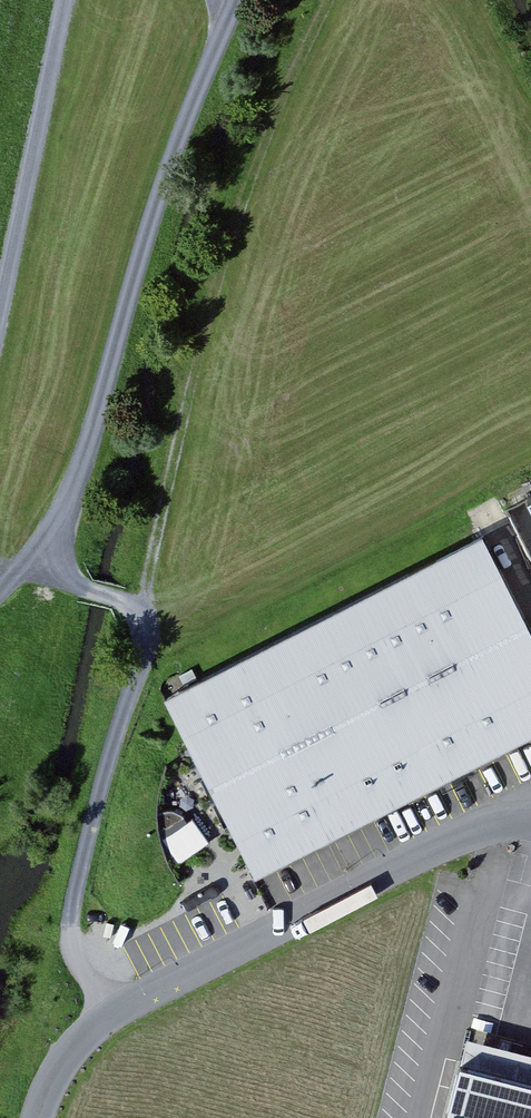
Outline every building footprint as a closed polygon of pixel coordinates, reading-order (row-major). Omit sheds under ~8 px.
[(523,499),(530,515),(530,495),(523,499)] [(530,740),(530,615),(490,535),(170,700),(262,878),(530,740)] [(156,808),(167,862),(191,866),(209,812),(169,749),(156,808)] [(471,1032),(449,1117),(530,1117),(530,1047),(471,1032)]
